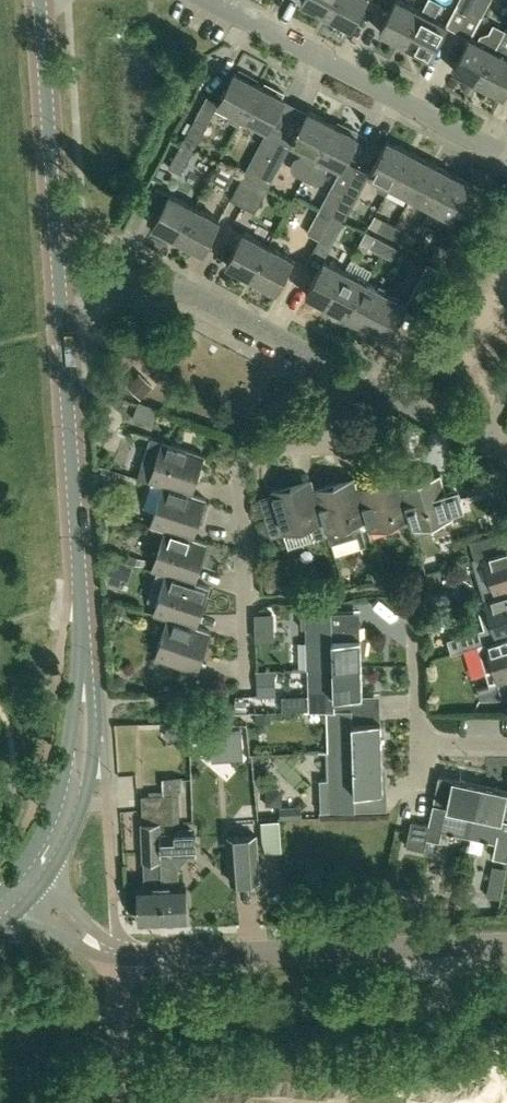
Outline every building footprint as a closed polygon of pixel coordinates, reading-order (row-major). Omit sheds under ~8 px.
[(336,0),(304,0),(302,3),(327,16),(336,0)] [(327,16),(352,29),(367,0),(336,0),(327,16)] [(406,44),(422,12),(400,0),(397,0),(381,31),(406,44)] [(458,3),(470,9),(475,0),(459,0),(458,3)] [(470,9),(483,16),(492,0),(475,0),(470,9)] [(422,12),(406,44),(431,56),(447,24),(422,12)] [(454,69),(479,83),(496,50),(506,31),(494,24),(489,32),(481,34),(478,40),(471,37),(454,69)] [(506,55),(506,54),(506,31),(496,50),(479,83),(504,96),(506,90),(506,56),(506,55)] [(236,74),(234,72),(218,104),(232,111),(228,118),(239,124),(243,117),(259,85),(251,81),(253,77),(239,70),(236,74)] [(284,98),(282,97),(284,93),(270,86),(268,90),(259,85),(243,117),(268,130),(284,98)] [(204,100),(183,143),(195,149),(196,149),(217,107),(204,100)] [(309,110),(293,140),(292,142),(304,149),(300,156),(295,157),(291,165),(293,172),(306,179),(317,156),(334,124),(309,110)] [(317,156),(306,179),(316,184),(323,182),(327,174),(325,168),(329,162),(342,169),(359,137),(356,135),(358,132),(344,124),(342,128),(334,124),(317,156)] [(369,174),(381,180),(376,188),(386,193),(391,185),(409,151),(388,140),(369,174)] [(195,149),(183,143),(170,167),(182,173),(195,149)] [(244,175),(256,181),(269,157),(256,150),(244,175)] [(391,185),(411,196),(429,162),(409,151),(391,185)] [(269,157),(256,181),(268,188),(281,163),(269,157)] [(411,196),(432,207),(450,172),(429,162),(411,196)] [(471,184),(450,172),(432,207),(427,216),(437,221),(441,212),(453,218),(471,184)] [(244,205),(256,181),(244,175),(231,199),(244,205)] [(256,181),(244,205),(256,212),(268,188),(256,181)] [(321,208),(332,214),(345,190),(333,184),(321,208)] [(166,239),(170,235),(178,240),(196,207),(171,194),(170,196),(158,190),(149,207),(161,213),(154,226),(156,228),(155,233),(166,239)] [(332,214),(345,221),(357,196),(345,190),(332,214)] [(465,196),(453,219),(441,213),(437,221),(461,233),(477,202),(465,196)] [(196,207),(178,240),(203,253),(220,220),(196,207)] [(320,238),(332,214),(321,208),(308,232),(320,238)] [(332,214),(320,238),(332,244),(345,221),(332,214)] [(379,229),(390,235),(396,224),(385,218),(379,229)] [(407,230),(396,224),(390,235),(401,241),(407,230)] [(227,265),(251,278),(269,246),(244,233),(227,265)] [(432,257),(444,264),(457,240),(445,233),(432,257)] [(370,246),(381,252),(387,241),(376,235),(370,246)] [(387,241),(381,252),(392,258),(398,247),(387,241)] [(294,259),(269,246),(251,278),(276,292),(294,259)] [(327,305),(346,270),(325,259),(306,294),(327,305)] [(389,338),(404,310),(416,316),(428,294),(441,270),(429,263),(415,288),(408,303),(386,292),(368,327),(389,338)] [(327,305),(348,316),(366,281),(346,270),(327,305)] [(366,281),(348,316),(368,327),(386,292),(366,281)] [(206,455),(163,441),(149,436),(137,477),(164,486),(165,486),(166,486),(170,474),(197,483),(206,455)] [(442,473),(401,485),(413,523),(414,528),(455,516),(453,511),(466,507),(460,487),(447,490),(442,473)] [(401,527),(413,523),(401,485),(398,475),(358,487),(370,530),(399,522),(401,527)] [(327,531),(354,523),(361,546),(374,542),(370,530),(358,487),(355,476),(315,488),(327,531)] [(316,534),(327,531),(315,488),(312,478),(271,490),(278,513),(284,533),(312,524),(316,534)] [(165,486),(164,486),(152,525),(166,530),(168,531),(172,518),(198,527),(207,500),(166,486),(165,486)] [(278,513),(264,517),(265,519),(269,534),(270,537),(284,533),(278,513)] [(153,570),(167,574),(169,575),(173,563),(200,571),(209,544),(168,531),(166,530),(153,570)] [(472,541),(477,558),(484,556),(495,595),(506,592),(506,531),(472,541)] [(169,575),(167,574),(154,614),(169,618),(169,619),(171,619),(175,606),(202,615),(211,588),(169,575)] [(506,635),(506,592),(495,595),(476,601),(488,641),(497,639),(506,635)] [(307,628),(308,668),(362,667),(362,654),(365,653),(367,640),(361,639),(361,625),(333,626),(332,612),(301,613),(302,628),(307,628)] [(212,633),(171,619),(169,619),(156,658),(184,667),(188,654),(204,659),(212,633)] [(497,639),(488,641),(478,644),(486,671),(494,669),(502,696),(506,694),(506,635),(497,639)] [(458,636),(448,639),(452,652),(462,649),(458,636)] [(309,710),(327,710),(335,709),(334,696),(363,695),(362,667),(308,668),(308,669),(309,695),(282,696),(283,711),(309,710)] [(335,709),(327,710),(328,751),(382,749),(381,721),(353,722),(352,709),(335,709)] [(186,725),(166,725),(166,738),(186,738),(186,725)] [(211,727),(200,728),(201,750),(212,749),(211,727)] [(320,778),(321,810),(355,809),(354,792),(383,792),(382,749),(328,751),(328,778),(320,778)] [(162,778),(163,790),(149,790),(149,795),(142,795),(143,824),(142,824),(143,860),(144,860),(162,859),(161,854),(160,828),(174,828),(180,828),(180,826),(179,794),(180,794),(179,777),(162,778)] [(443,830),(469,836),(481,784),(453,778),(449,796),(436,793),(429,824),(424,850),(425,850),(427,839),(440,842),(443,830)] [(469,836),(497,842),(493,857),(506,860),(506,819),(503,818),(506,800),(506,790),(481,784),(469,836)] [(302,806),(280,806),(280,818),(302,818),(302,806)] [(424,850),(429,824),(412,820),(407,846),(424,850)] [(195,833),(193,833),(193,827),(180,826),(180,828),(160,828),(161,854),(162,859),(164,920),(188,919),(186,884),(180,885),(179,863),(187,853),(195,853),(195,833)] [(259,879),(256,834),(227,836),(231,881),(259,879)] [(140,921),(164,920),(162,859),(144,860),(145,886),(139,886),(140,921)] [(488,886),(487,896),(500,899),(502,889),(488,886)]
